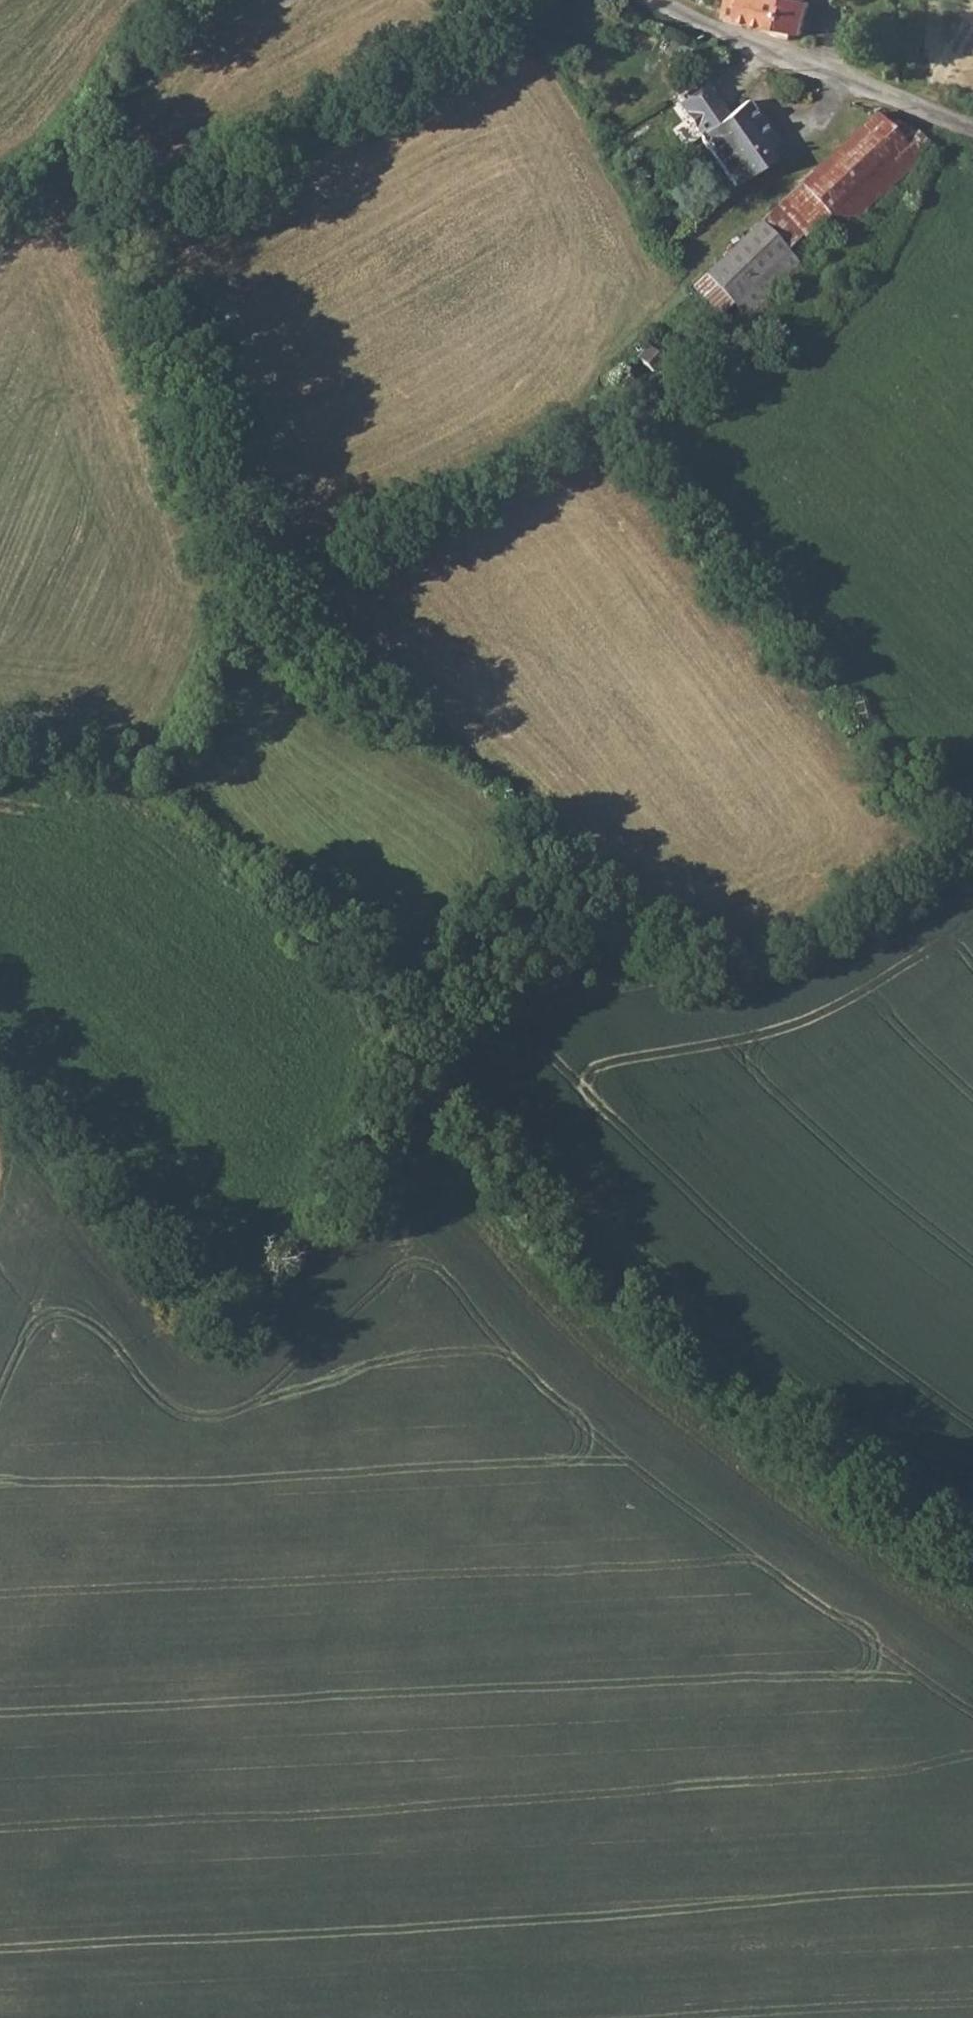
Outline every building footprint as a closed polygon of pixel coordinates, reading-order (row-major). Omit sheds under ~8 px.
[(732,6),(747,9),(744,22),(779,30),(778,38),(798,43),(800,35),(807,37),(815,5),(812,5),(811,0),(733,0),(732,6)] [(677,103),(699,132),(727,112),(701,75),(677,90),(683,99),(677,103)] [(727,112),(699,132),(737,184),(772,158),(764,146),(775,137),(746,97),(727,112)] [(875,112),(800,182),(826,211),(862,211),(932,146),(919,129),(875,112)] [(778,202),(761,218),(783,245),(802,228),(778,202)] [(761,218),(696,278),(716,312),(732,298),(743,310),(797,260),(783,245),(761,218)]
